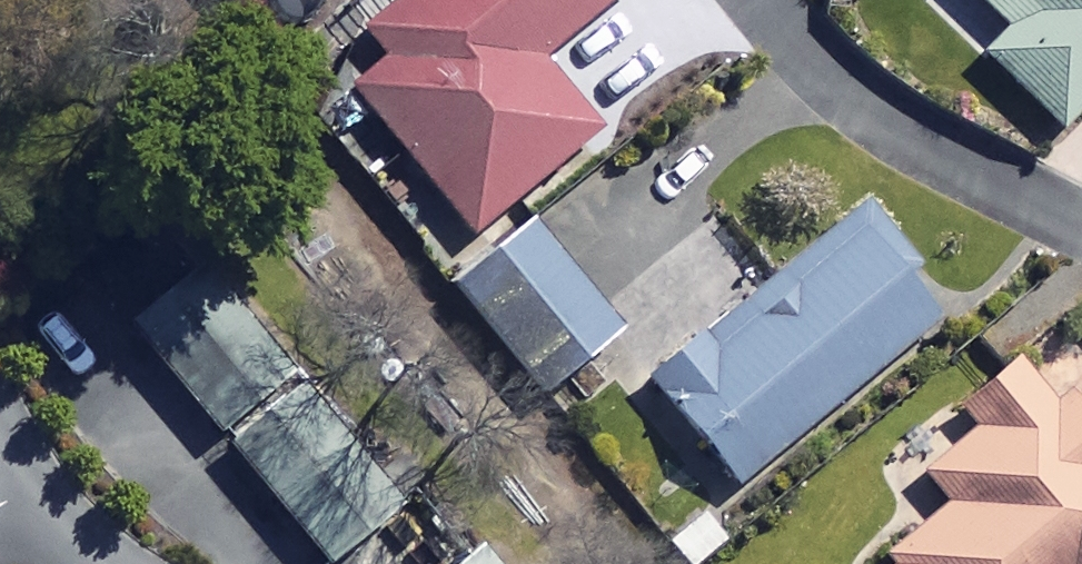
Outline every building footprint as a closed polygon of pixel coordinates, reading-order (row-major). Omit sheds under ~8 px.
[(357,23),(381,52),(344,82),(462,227),(589,123),(531,52),(593,0),(385,0),(357,23)] [(1000,23),(975,49),(1052,123),(1081,92),(1081,0),(975,0),(1000,23)] [(933,312),(847,206),(640,374),(726,480),(933,312)] [(608,325),(516,216),(444,278),(535,386),(608,325)] [(279,365),(188,256),(115,318),(207,427),(279,365)] [(1045,346),(1018,369),(1005,354),(952,399),(966,416),(911,463),(939,496),(858,563),(1081,563),(1081,390),(1045,346)] [(383,502),(282,381),(215,436),(316,558),(383,502)] [(435,563),(480,563),(461,542),(435,563)]
